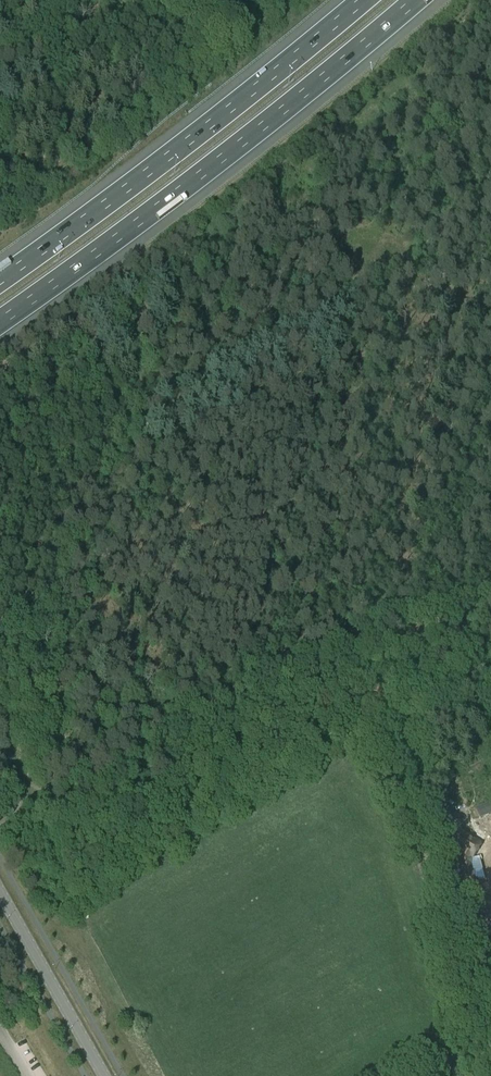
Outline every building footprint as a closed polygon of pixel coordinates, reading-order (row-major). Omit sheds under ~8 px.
[(477,807),(481,816),(490,812),(490,802),(477,807)] [(453,850),(456,851),(463,883),(457,884),(460,898),(481,893),(474,863),(484,845),(463,833),(453,850)]
